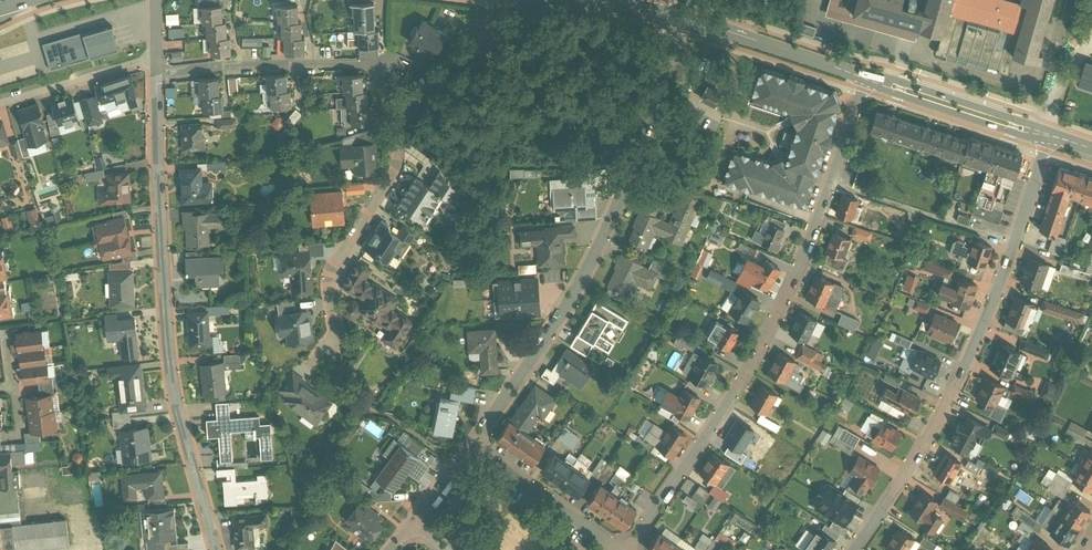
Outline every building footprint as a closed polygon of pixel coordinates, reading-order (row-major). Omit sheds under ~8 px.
[(824,16),(915,41),(919,28),(918,27),(923,9),(901,3),(902,0),(828,0),(824,16)] [(1017,0),(926,0),(923,9),(918,27),(919,28),(931,31),(942,34),(938,48),(937,48),(936,53),(1008,74),(1010,69),(1009,68),(1013,54),(1023,57),(1040,62),(1042,53),(1037,51),(1052,0),(1020,0),(1020,1),(1017,0)] [(374,4),(350,5),(350,16),(351,16),(351,15),(374,14),(374,4)] [(199,7),(199,8),(203,7),(204,23),(203,23),(207,23),(223,22),(222,22),(222,6),(217,6),(199,7)] [(298,6),(275,6),(279,6),(279,22),(278,22),(282,22),(298,22),(298,6)] [(179,13),(167,13),(167,24),(180,24),(179,13)] [(374,14),(351,15),(351,16),(355,16),(356,31),(355,31),(358,31),(375,31),(375,30),(374,15),(375,15),(374,14)] [(432,26),(423,20),(409,42),(419,48),(420,47),(434,56),(434,57),(434,58),(448,35),(447,35),(447,36),(432,26)] [(223,22),(207,23),(208,38),(207,38),(208,39),(211,39),(227,38),(227,37),(226,22),(223,22)] [(298,22),(282,22),(282,23),(282,38),(285,38),(302,38),(301,38),(301,23),(301,22),(298,22)] [(815,29),(797,23),(794,31),(813,38),(815,29)] [(110,25),(42,45),(50,73),(118,53),(110,25)] [(183,37),(182,27),(169,28),(169,37),(183,37)] [(475,29),(461,28),(458,42),(472,45),(475,29)] [(375,31),(358,31),(359,32),(359,38),(359,47),(379,46),(378,31),(379,31),(378,31),(375,31)] [(243,37),(243,45),(262,45),(263,37),(243,37)] [(227,38),(211,39),(212,54),(212,55),(231,54),(231,53),(230,38),(231,38),(230,38),(227,38)] [(302,38),(285,38),(285,39),(286,54),(285,54),(305,54),(305,38),(302,38)] [(359,38),(343,39),(344,48),(359,47),(359,38)] [(182,50),(172,51),(173,61),(183,60),(182,50)] [(1085,63),(1081,78),(1078,84),(1091,88),(1091,65),(1085,63)] [(804,81),(789,75),(788,77),(761,68),(750,99),(790,112),(797,127),(788,156),(772,164),(733,151),(722,183),(754,194),(754,193),(805,209),(814,183),(813,182),(815,177),(816,177),(825,149),(826,150),(831,134),(830,134),(839,106),(841,105),(840,104),(842,103),(836,91),(834,92),(833,91),(831,91),(804,82),(804,81)] [(122,77),(96,85),(102,103),(117,98),(120,107),(130,104),(131,108),(138,105),(131,74),(122,77)] [(286,75),(263,76),(263,77),(267,77),(268,92),(271,92),(287,91),(287,90),(286,75)] [(362,75),(340,76),(340,77),(343,77),(344,93),(347,93),(363,92),(362,75)] [(229,93),(238,93),(237,77),(228,78),(229,93)] [(219,79),(196,80),(200,80),(200,86),(200,96),(204,95),(220,95),(220,94),(219,94),(218,79),(219,79)] [(166,97),(177,96),(177,86),(166,87),(166,97)] [(722,94),(708,87),(702,98),(715,106),(722,94)] [(287,91),(271,92),(271,93),(272,108),(292,107),(292,106),(290,91),(291,91),(287,91)] [(363,92),(347,93),(348,109),(351,108),(367,107),(366,92),(363,92)] [(345,98),(337,98),(337,109),(342,109),(348,109),(347,93),(344,93),(345,98)] [(220,95),(204,95),(204,112),(224,111),(224,110),(223,95),(220,95)] [(95,96),(81,100),(88,124),(103,121),(95,96)] [(52,103),(59,125),(79,119),(73,97),(52,103)] [(38,104),(30,107),(21,109),(22,110),(19,111),(25,129),(30,146),(46,141),(41,124),(44,123),(42,114),(42,113),(41,113),(38,104)] [(367,107),(351,108),(352,124),(371,123),(371,107),(367,107)] [(348,109),(342,109),(342,125),(352,124),(351,108),(348,109)] [(144,111),(136,111),(136,119),(144,119),(144,111)] [(893,116),(877,111),(870,130),(886,135),(893,116)] [(54,112),(47,115),(52,135),(61,132),(54,112)] [(918,125),(893,116),(886,135),(911,144),(918,125)] [(236,119),(218,120),(219,128),(236,127),(236,119)] [(0,122),(0,145),(9,143),(2,122),(0,122)] [(203,124),(183,125),(184,150),(188,150),(188,149),(204,148),(203,124)] [(943,133),(918,125),(911,144),(937,152),(943,133)] [(371,131),(356,135),(356,146),(372,144),(371,131)] [(968,141),(943,133),(937,152),(962,161),(969,137),(968,141)] [(25,137),(18,139),(23,157),(30,155),(25,137)] [(995,146),(969,137),(962,161),(960,165),(986,173),(987,169),(995,146)] [(18,140),(11,142),(16,159),(23,157),(18,140)] [(356,146),(344,147),(345,163),(356,162),(357,173),(367,172),(366,170),(377,169),(375,154),(374,155),(374,146),(375,146),(374,144),(372,144),(356,146)] [(1022,155),(995,146),(987,169),(1003,174),(1014,178),(1022,155)] [(876,159),(863,155),(853,187),(865,191),(876,159)] [(429,158),(416,178),(429,186),(440,170),(433,162),(429,158)] [(226,162),(207,163),(207,170),(226,169),(226,162)] [(1087,176),(1060,167),(1052,190),(1053,190),(1068,195),(1079,199),(1087,176)] [(104,169),(85,173),(87,181),(105,177),(104,169)] [(201,169),(181,170),(183,202),(186,202),(186,203),(194,203),(194,202),(212,201),(211,189),(201,190),(201,169)] [(1003,174),(987,169),(986,173),(979,194),(995,199),(1003,174)] [(463,197),(440,170),(429,186),(443,195),(440,199),(455,209),(463,197)] [(597,173),(587,174),(588,178),(573,179),(573,187),(576,187),(576,189),(583,189),(583,190),(595,189),(595,191),(605,190),(606,183),(609,183),(608,176),(597,177),(597,173)] [(129,174),(109,175),(110,191),(105,192),(106,203),(119,202),(119,203),(127,202),(127,201),(130,201),(130,191),(130,182),(129,182),(129,174)] [(660,180),(647,176),(643,187),(656,192),(660,180)] [(1087,176),(1079,199),(1091,203),(1091,178),(1087,176)] [(399,204),(398,206),(410,214),(425,223),(440,199),(443,195),(429,186),(416,178),(416,177),(399,204)] [(576,187),(573,187),(573,179),(550,180),(551,191),(559,191),(561,208),(560,208),(560,209),(576,208),(576,211),(577,211),(577,208),(585,207),(585,206),(584,197),(583,190),(583,189),(576,189),(576,187)] [(754,194),(722,183),(719,194),(745,203),(748,193),(804,212),(805,209),(754,193),(754,194)] [(713,197),(686,188),(683,193),(700,200),(700,201),(710,205),(713,197)] [(1068,195),(1053,190),(1039,230),(1053,235),(1056,236),(1068,201),(1066,200),(1068,195)] [(342,192),(311,194),(314,225),(345,222),(342,192)] [(683,193),(670,225),(669,224),(664,236),(665,236),(664,237),(681,244),(700,201),(700,200),(683,193)] [(995,199),(979,194),(972,215),(985,220),(999,224),(1003,213),(992,209),(995,199)] [(858,200),(843,195),(837,214),(851,219),(856,206),(858,200)] [(597,196),(584,197),(585,206),(597,206),(597,196)] [(647,198),(636,224),(638,224),(631,241),(647,248),(653,231),(664,236),(669,224),(659,220),(659,219),(652,216),(653,214),(655,214),(659,204),(647,198)] [(410,214),(398,206),(399,204),(396,203),(389,212),(404,222),(410,214)] [(856,206),(851,219),(857,221),(862,208),(856,206)] [(27,209),(31,223),(40,220),(37,207),(27,209)] [(48,220),(60,220),(60,207),(48,207),(48,220)] [(127,210),(113,213),(114,219),(124,217),(124,218),(129,217),(127,210)] [(196,211),(183,212),(184,220),(187,220),(188,245),(210,244),(209,225),(219,224),(219,219),(226,218),(226,213),(196,214),(196,211)] [(971,218),(959,214),(957,221),(968,225),(971,218)] [(2,217),(4,226),(13,225),(11,215),(2,217)] [(972,215),(971,218),(968,225),(982,230),(985,220),(972,215)] [(785,223),(767,216),(765,222),(770,225),(770,224),(782,229),(785,223)] [(114,219),(109,220),(109,221),(97,224),(100,238),(95,239),(96,246),(101,244),(105,258),(117,256),(122,255),(132,253),(132,252),(129,238),(130,238),(128,231),(127,232),(124,218),(124,217),(114,219)] [(390,225),(382,220),(372,235),(370,234),(362,246),(377,256),(388,263),(394,254),(399,258),(403,252),(402,252),(408,242),(398,235),(391,231),(390,225)] [(418,231),(406,223),(398,235),(408,242),(410,244),(418,231)] [(770,225),(765,235),(756,231),(752,240),(753,240),(778,252),(781,244),(779,242),(784,230),(782,229),(770,224),(770,225)] [(912,224),(905,243),(912,245),(918,226),(912,224)] [(575,227),(548,229),(548,231),(520,233),(521,246),(539,245),(540,265),(562,263),(560,237),(575,236),(575,227)] [(872,233),(855,227),(852,235),(869,240),(872,233)] [(721,246),(725,236),(713,231),(708,241),(721,246)] [(851,240),(834,233),(827,252),(829,253),(824,264),(843,271),(848,260),(844,258),(851,240)] [(1056,236),(1053,235),(1048,252),(1060,256),(1066,239),(1056,236)] [(964,242),(957,240),(953,242),(950,251),(952,255),(958,258),(962,256),(969,258),(972,249),(966,246),(964,242)] [(647,248),(631,241),(628,247),(644,254),(647,248)] [(991,247),(975,241),(972,249),(969,258),(967,262),(970,263),(984,268),(984,267),(991,247)] [(324,242),(299,245),(300,252),(309,252),(309,256),(314,256),(325,255),(324,242)] [(756,250),(745,245),(742,252),(753,257),(756,250)] [(703,265),(708,266),(713,253),(703,248),(692,275),(698,278),(703,265)] [(0,252),(0,317),(15,314),(10,287),(7,287),(6,278),(9,277),(3,251),(0,252)] [(132,253),(122,255),(124,262),(131,260),(138,259),(136,251),(132,252),(132,253)] [(300,252),(282,254),(283,264),(289,264),(290,273),(292,275),(293,293),(312,292),(309,256),(309,252),(300,252)] [(642,265),(622,255),(615,268),(617,269),(608,287),(615,291),(617,293),(618,291),(627,296),(634,281),(650,289),(657,275),(657,274),(648,270),(641,266),(642,265)] [(206,257),(186,258),(187,274),(195,274),(196,287),(220,286),(219,272),(224,272),(223,256),(222,256),(223,259),(206,260),(206,257)] [(1048,265),(1029,258),(1021,281),(1023,282),(1022,284),(1028,286),(1029,284),(1040,288),(1048,265)] [(671,267),(654,259),(648,270),(657,274),(657,275),(665,279),(671,267)] [(124,262),(110,264),(110,270),(132,269),(131,260),(124,262)] [(765,260),(759,268),(747,260),(737,282),(739,283),(749,288),(753,279),(767,290),(780,271),(765,260)] [(358,261),(342,285),(355,294),(364,280),(371,269),(358,261)] [(984,268),(970,263),(966,275),(981,280),(985,267),(984,267),(984,268)] [(1080,269),(1062,263),(1059,271),(1077,277),(1080,269)] [(536,265),(528,265),(528,273),(537,273),(536,265)] [(952,271),(937,265),(934,272),(950,278),(952,271)] [(133,272),(110,273),(111,306),(134,305),(134,303),(135,303),(134,295),(133,272)] [(903,287),(915,291),(920,277),(908,272),(903,287)] [(737,282),(723,275),(719,283),(735,291),(739,283),(737,282)] [(834,284),(816,276),(806,298),(824,306),(834,284)] [(537,279),(499,282),(501,317),(540,314),(537,279)] [(977,285),(959,279),(955,288),(951,300),(969,307),(977,285)] [(372,285),(364,280),(356,293),(364,298),(359,304),(354,301),(347,302),(344,308),(345,314),(351,317),(357,316),(360,311),(381,324),(382,322),(390,328),(383,339),(396,347),(412,322),(399,313),(399,315),(391,310),(397,300),(373,284),(372,285)] [(955,288),(942,283),(937,295),(951,300),(955,288)] [(834,284),(824,306),(842,314),(842,313),(835,310),(844,288),(834,284)] [(759,302),(743,292),(731,311),(746,321),(759,302)] [(1033,305),(1015,298),(1003,327),(1021,334),(1024,327),(1034,331),(1038,322),(1033,320),(1038,307),(1033,305)] [(295,300),(277,302),(279,317),(286,316),(286,315),(297,313),(295,300)] [(930,306),(916,300),(913,307),(927,313),(930,306)] [(1072,310),(1044,301),(1041,309),(1069,319),(1072,310)] [(597,302),(578,334),(594,344),(594,343),(609,352),(614,344),(599,335),(608,320),(613,323),(612,325),(615,327),(616,325),(623,329),(628,320),(597,302)] [(230,305),(211,307),(211,314),(230,313),(230,305)] [(297,313),(286,315),(286,316),(279,317),(278,317),(280,330),(288,329),(289,343),(312,339),(308,312),(297,313)] [(208,313),(189,314),(190,336),(190,344),(191,344),(191,347),(210,346),(208,313)] [(817,321),(800,313),(790,333),(806,342),(817,321)] [(859,321),(842,313),(842,314),(838,323),(854,331),(859,321)] [(957,323),(935,313),(931,324),(923,321),(920,328),(928,331),(950,341),(957,323)] [(135,319),(118,321),(117,314),(105,315),(107,327),(112,327),(116,340),(121,339),(123,359),(138,357),(136,334),(136,333),(135,319)] [(739,334),(725,325),(724,326),(717,322),(707,337),(729,350),(739,334)] [(494,330),(469,332),(470,352),(481,351),(483,373),(498,372),(494,330)] [(31,333),(30,332),(24,332),(22,334),(17,335),(18,344),(12,344),(13,352),(20,351),(44,348),(42,331),(31,333)] [(594,344),(578,334),(571,346),(587,356),(594,344)] [(686,340),(679,335),(673,344),(682,349),(684,346),(683,346),(686,340)] [(912,341),(898,335),(894,342),(909,348),(912,341)] [(875,338),(867,355),(876,359),(884,343),(875,338)] [(697,346),(686,340),(683,346),(684,346),(693,352),(697,346)] [(1050,351),(1023,340),(1020,348),(1047,358),(1050,351)] [(1019,352),(1001,344),(991,368),(1012,377),(1016,368),(1013,367),(1019,352)] [(818,353),(803,345),(799,352),(814,359),(818,353)] [(44,348),(20,351),(22,367),(23,367),(47,364),(47,363),(45,347),(44,348)] [(589,365),(567,349),(561,357),(552,371),(558,376),(560,373),(581,387),(590,374),(586,372),(591,365),(589,364),(589,365)] [(940,361),(919,350),(917,355),(911,352),(905,364),(911,367),(932,377),(940,361)] [(814,359),(799,352),(796,358),(811,366),(814,359)] [(796,362),(779,353),(768,373),(784,382),(783,383),(800,393),(804,386),(799,383),(803,376),(792,370),(796,362)] [(240,354),(225,355),(225,363),(240,362),(240,354)] [(718,365),(701,355),(699,358),(689,375),(689,376),(705,386),(706,385),(707,386),(715,373),(713,372),(718,365)] [(697,356),(690,359),(683,371),(682,372),(683,372),(689,375),(699,358),(697,356)] [(47,364),(23,367),(25,383),(39,381),(49,380),(49,379),(47,363),(47,364)] [(222,363),(202,365),(205,396),(226,393),(222,363)] [(140,365),(109,368),(110,376),(121,374),(125,411),(129,411),(145,409),(140,365)] [(1087,373),(1072,365),(1069,372),(1080,377),(1084,379),(1087,373)] [(552,371),(547,368),(542,376),(554,384),(559,376),(558,376),(552,371)] [(639,369),(627,389),(632,392),(643,372),(639,369)] [(1080,377),(1070,372),(1066,380),(1076,385),(1080,377)] [(293,373),(284,385),(293,392),(294,390),(299,394),(305,385),(303,383),(304,382),(293,373)] [(902,381),(887,373),(883,380),(898,388),(902,381)] [(1003,387),(986,378),(976,399),(986,404),(983,411),(1000,420),(1006,408),(998,404),(997,400),(1000,393),(1006,396),(1009,390),(1003,387)] [(49,380),(39,381),(39,388),(54,386),(53,379),(49,379),(49,380)] [(1060,388),(1047,382),(1041,395),(1054,401),(1060,388)] [(476,389),(453,384),(450,398),(473,402),(476,389)] [(305,385),(299,394),(294,390),(293,392),(284,385),(281,390),(289,396),(286,401),(305,415),(310,413),(318,419),(330,404),(305,385)] [(1026,390),(1014,385),(1011,392),(1032,401),(1035,393),(1027,389),(1026,390)] [(54,386),(39,388),(41,397),(51,396),(55,396),(54,386)] [(535,386),(531,392),(510,422),(528,434),(539,417),(556,400),(544,391),(543,392),(535,386)] [(761,386),(750,405),(766,415),(777,395),(761,386)] [(899,396),(895,394),(895,393),(888,389),(882,399),(893,405),(889,411),(902,418),(905,411),(913,415),(921,399),(903,390),(899,396)] [(700,399),(683,390),(679,397),(668,391),(661,404),(661,405),(681,416),(689,420),(700,399)] [(41,397),(27,399),(30,416),(54,413),(54,412),(51,396),(41,397)] [(840,405),(849,410),(854,402),(845,396),(840,405)] [(460,403),(441,399),(434,431),(453,435),(460,403)] [(229,402),(217,403),(217,415),(230,414),(229,402)] [(681,416),(661,405),(658,410),(677,423),(681,416)] [(125,411),(113,412),(114,419),(130,418),(129,411),(125,411)] [(54,413),(30,416),(32,432),(56,429),(54,413)] [(776,424),(761,415),(757,421),(759,423),(773,430),(776,424)] [(259,417),(207,421),(208,437),(219,437),(221,462),(232,461),(230,431),(255,429),(255,437),(260,436),(262,459),(273,459),(270,425),(277,424),(277,423),(260,425),(259,417)] [(990,429),(966,417),(962,423),(960,422),(959,423),(960,423),(956,429),(956,430),(958,431),(952,444),(961,449),(964,445),(970,448),(977,435),(985,439),(990,429)] [(130,418),(114,419),(115,428),(131,426),(130,418)] [(738,420),(724,442),(740,452),(754,431),(738,420)] [(510,422),(509,421),(497,439),(533,464),(545,446),(528,434),(510,422)] [(1088,431),(1071,422),(1068,428),(1080,435),(1084,437),(1088,431)] [(901,434),(882,423),(879,428),(873,437),(872,440),(881,446),(882,444),(892,450),(901,434)] [(879,428),(873,424),(867,433),(873,437),(879,428)] [(687,437),(671,426),(666,433),(654,425),(646,437),(656,445),(655,445),(673,457),(687,437)] [(1010,432),(995,425),(992,432),(1007,439),(1010,432)] [(148,428),(121,431),(122,441),(124,441),(127,462),(151,460),(151,459),(149,459),(147,445),(150,445),(148,428)] [(580,439),(565,428),(558,438),(573,449),(580,439)] [(824,428),(817,439),(825,444),(832,434),(824,428)] [(860,437),(844,428),(838,438),(855,447),(860,437)] [(646,437),(641,434),(636,442),(650,452),(655,445),(656,445),(646,437)] [(1080,435),(1077,441),(1091,449),(1091,441),(1084,437),(1080,435)] [(425,447),(412,437),(405,447),(418,457),(425,447)] [(855,447),(838,438),(834,444),(850,454),(855,447)] [(401,446),(394,440),(383,455),(390,460),(383,469),(380,467),(374,475),(377,478),(376,479),(393,492),(408,473),(418,458),(419,457),(418,457),(405,447),(402,444),(401,446)] [(747,458),(730,447),(726,454),(743,465),(747,458)] [(0,453),(0,472),(13,471),(12,465),(26,464),(25,450),(0,453)] [(1090,451),(1081,466),(1091,472),(1091,452),(1090,451)] [(572,467),(554,454),(542,471),(560,484),(572,467)] [(713,454),(700,473),(716,484),(729,465),(713,454)] [(961,463),(946,454),(934,473),(949,482),(961,463)] [(879,469),(859,456),(849,472),(857,477),(869,485),(879,469)] [(418,458),(408,473),(413,477),(416,473),(422,477),(429,467),(418,458)] [(593,472),(591,474),(592,474),(598,478),(606,467),(608,464),(602,459),(593,472)] [(577,460),(572,467),(560,484),(578,496),(590,479),(589,479),(592,474),(591,474),(593,472),(577,460)] [(980,467),(969,461),(966,467),(976,473),(980,467)] [(1081,466),(1073,480),(1090,490),(1091,487),(1091,472),(1081,466)] [(606,467),(598,478),(605,483),(613,472),(606,467)] [(49,469),(19,472),(21,487),(21,489),(58,486),(57,473),(50,474),(49,469)] [(0,472),(0,489),(18,488),(21,487),(19,471),(13,471),(0,472)] [(161,472),(123,476),(125,500),(136,499),(136,498),(135,498),(134,488),(147,486),(148,496),(148,497),(163,495),(163,487),(162,487),(161,473),(161,472)] [(629,483),(615,474),(610,481),(615,485),(610,492),(619,498),(629,483)] [(1072,483),(1057,474),(1053,480),(1068,489),(1072,483)] [(258,480),(236,482),(235,475),(232,475),(232,481),(223,481),(225,505),(237,504),(237,494),(256,493),(256,502),(258,502),(257,498),(268,497),(266,475),(258,475),(258,480)] [(869,485),(857,477),(848,490),(860,498),(861,498),(869,485)] [(1068,489),(1053,480),(1047,489),(1062,498),(1068,489)] [(610,492),(600,485),(588,503),(606,516),(619,498),(610,492)] [(710,494),(700,486),(696,492),(706,499),(710,494)] [(728,496),(714,486),(709,493),(723,502),(728,496)] [(848,490),(841,486),(838,491),(856,503),(860,498),(848,490)] [(1,525),(1,526),(21,524),(18,488),(0,489),(0,526),(1,525)] [(378,494),(372,490),(368,495),(376,501),(377,501),(378,501),(378,494)] [(838,491),(838,490),(827,506),(846,519),(857,504),(856,503),(838,491)] [(937,503),(922,493),(910,511),(924,521),(930,512),(937,503)] [(163,495),(148,497),(149,504),(166,502),(166,495),(163,495)] [(636,511),(619,498),(606,516),(624,528),(636,511)] [(968,511),(945,498),(940,506),(963,519),(968,511)] [(1090,511),(1072,499),(1061,516),(1079,528),(1090,511)] [(378,501),(377,501),(375,504),(391,517),(399,507),(399,500),(391,500),(378,501)] [(384,518),(364,503),(361,507),(358,504),(346,520),(349,523),(346,527),(366,543),(369,538),(372,541),(384,525),(381,523),(384,518)] [(144,511),(148,549),(152,549),(152,548),(151,541),(164,540),(165,545),(170,545),(178,544),(175,508),(144,511)] [(1061,516),(1052,510),(1042,525),(1041,526),(1050,532),(1068,544),(1079,528),(1061,516)] [(751,532),(756,524),(736,511),(731,519),(751,532)] [(942,520),(930,512),(924,521),(921,524),(934,532),(942,520)] [(1042,525),(1025,512),(1020,520),(1035,530),(1037,532),(1041,526),(1042,525)] [(266,515),(234,518),(235,529),(236,529),(236,538),(236,549),(254,548),(253,527),(267,525),(266,515)] [(822,523),(810,515),(805,521),(818,529),(822,523)] [(1,526),(4,549),(28,549),(69,546),(66,519),(56,521),(55,519),(54,519),(54,521),(21,524),(1,526)] [(1035,530),(1022,521),(1016,530),(1029,539),(1035,530)] [(898,529),(886,547),(890,549),(907,549),(914,539),(898,529)] [(987,529),(983,534),(996,543),(1000,538),(987,529)] [(820,532),(811,545),(810,544),(806,549),(830,549),(835,542),(820,532)] [(660,534),(648,549),(672,549),(676,545),(660,534)] [(714,539),(709,546),(707,549),(708,549),(726,549),(727,548),(721,543),(720,544),(714,539)] [(1036,539),(1028,549),(1052,549),(1036,539)] [(165,545),(164,540),(151,541),(152,548),(165,547),(165,545)] [(336,540),(331,549),(349,549),(336,540)] [(707,549),(709,546),(700,540),(693,549),(706,549),(707,549)]
